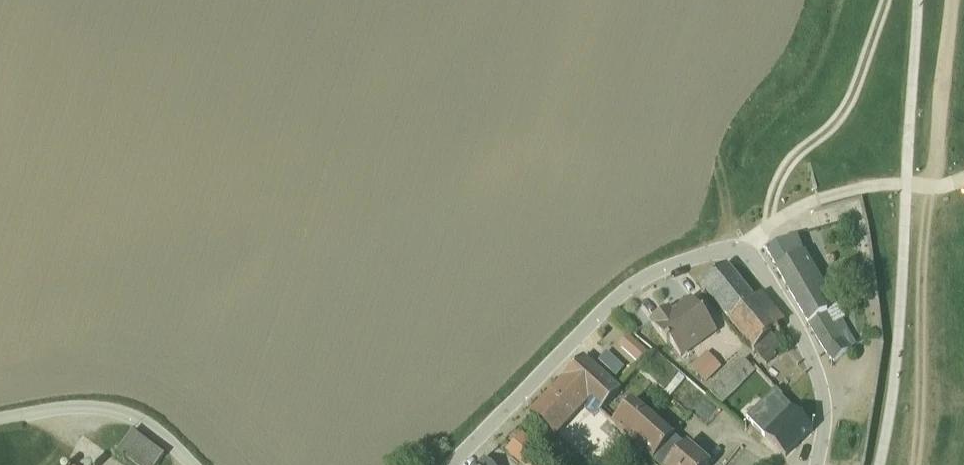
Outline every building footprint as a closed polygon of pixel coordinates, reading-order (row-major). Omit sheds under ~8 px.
[(825,362),(841,350),(820,308),(817,309),(816,308),(825,301),(802,262),(796,247),(765,259),(825,362)] [(724,275),(701,294),(751,359),(766,374),(775,365),(773,363),(781,355),(770,342),(776,340),(778,342),(779,341),(725,275),(749,305),(724,275)] [(669,318),(649,332),(653,338),(654,338),(666,354),(670,352),(681,367),(716,342),(701,321),(700,322),(690,308),(671,321),(669,318)] [(627,344),(618,355),(639,373),(649,362),(627,344)] [(847,359),(841,350),(825,362),(833,371),(847,359)] [(684,388),(653,362),(639,380),(669,407),(684,388)] [(720,377),(706,362),(691,377),(705,392),(720,377)] [(583,367),(558,393),(593,426),(599,422),(620,399),(583,367)] [(722,414),(754,382),(743,370),(709,401),(722,414)] [(531,420),(555,446),(583,416),(558,393),(531,420)] [(759,407),(769,418),(763,424),(774,434),(763,445),(783,464),(786,464),(812,439),(772,394),(759,407)] [(632,409),(611,433),(646,464),(656,464),(673,444),(632,409)] [(133,439),(116,461),(121,464),(163,464),(165,463),(133,439)] [(560,447),(581,464),(588,464),(591,462),(566,440),(560,447)] [(521,442),(505,461),(510,464),(541,464),(543,462),(521,442)] [(673,444),(656,464),(700,464),(686,453),(685,454),(673,444)]
